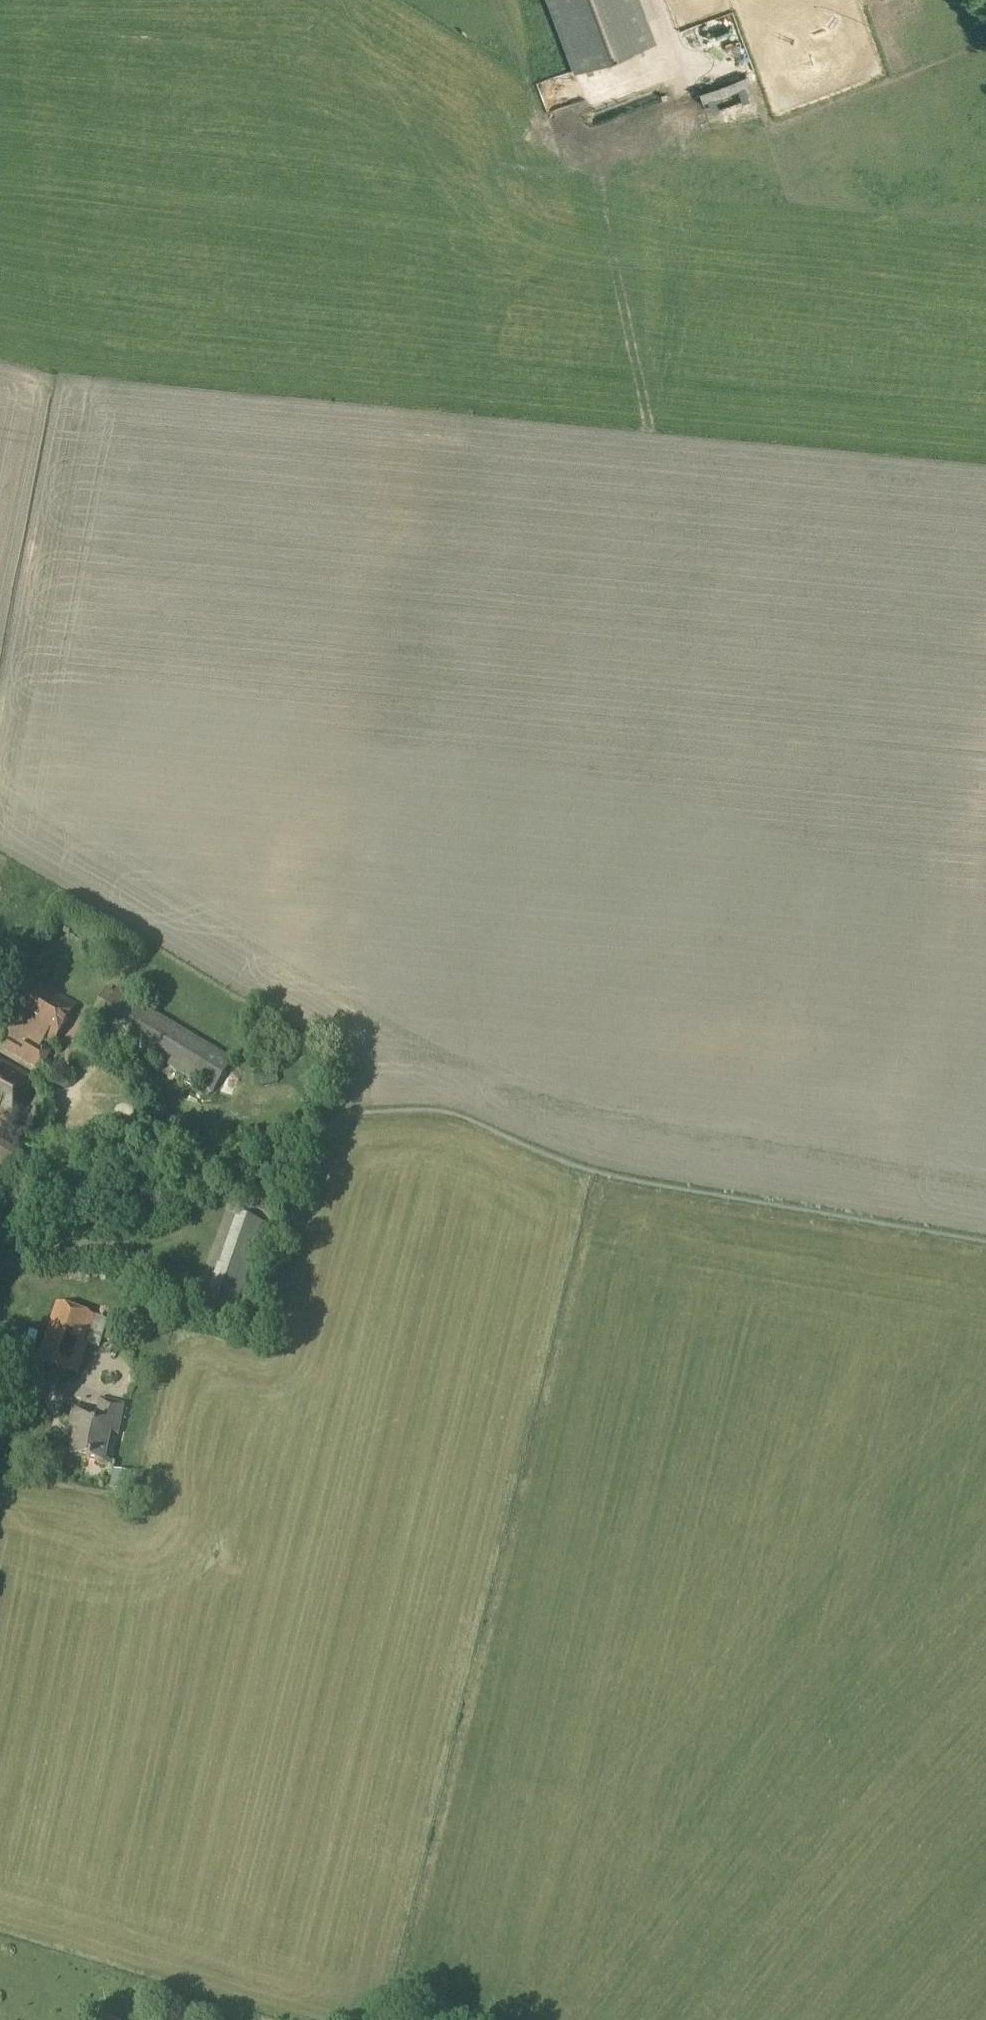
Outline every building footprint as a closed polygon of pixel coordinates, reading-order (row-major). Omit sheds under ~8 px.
[(575,71),(655,41),(640,0),(548,0),(575,71)] [(4,1053),(41,1075),(53,1053),(44,1047),(46,1043),(53,1047),(76,1007),(24,976),(1,1016),(14,1023),(4,1039),(10,1043),(4,1053)] [(213,1094),(231,1063),(116,994),(115,995),(107,990),(90,1018),(99,1023),(98,1025),(213,1094)] [(5,1132),(34,1081),(0,1062),(0,1129),(5,1132)] [(205,1307),(231,1316),(264,1225),(238,1216),(205,1307)] [(37,1362),(77,1376),(97,1320),(57,1305),(37,1362)] [(87,1463),(103,1466),(109,1435),(118,1437),(124,1407),(100,1402),(97,1415),(73,1410),(68,1436),(76,1437),(72,1456),(85,1459),(87,1462),(87,1463)] [(131,1477),(115,1473),(111,1492),(128,1495),(131,1477)]
